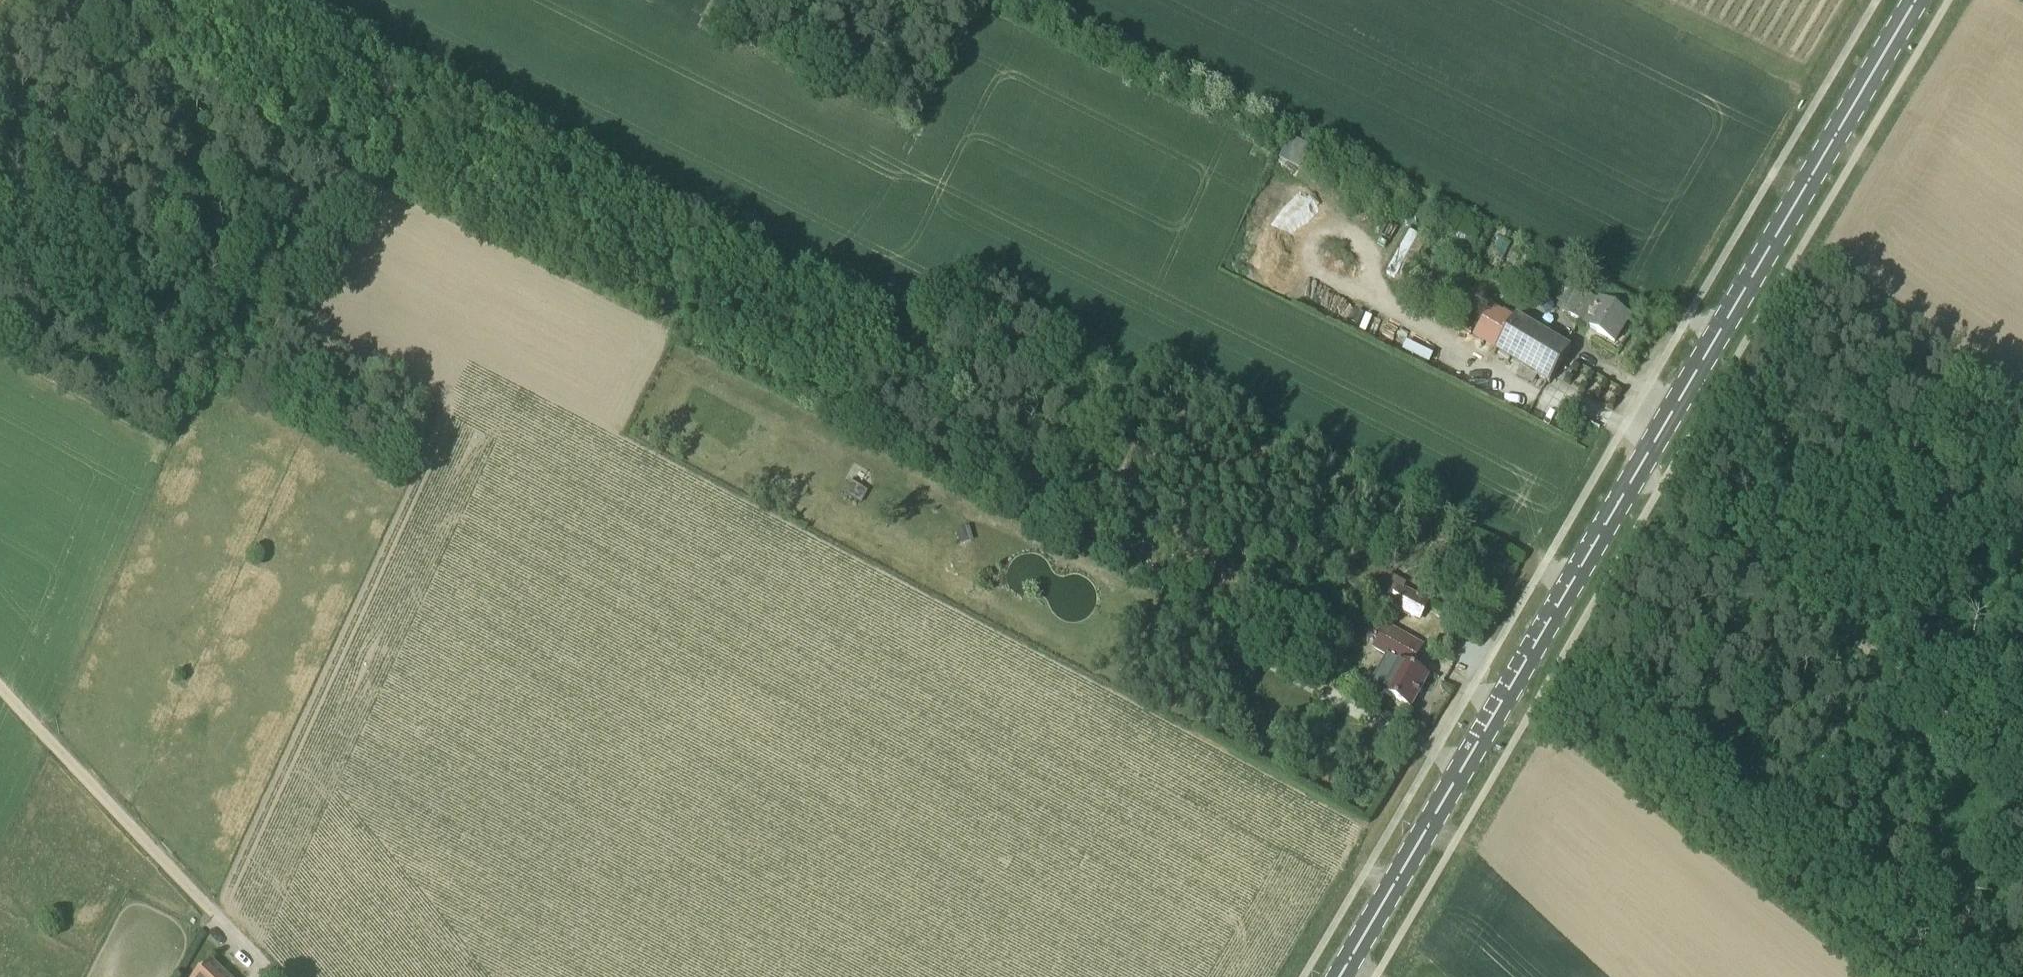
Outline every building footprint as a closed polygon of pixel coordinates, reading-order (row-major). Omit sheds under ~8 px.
[(1629,319),(1585,293),(1571,317),(1615,343),(1629,319)] [(1620,294),(1615,305),(1638,317),(1644,307),(1620,294)] [(1550,384),(1570,350),(1516,317),(1495,351),(1550,384)] [(861,501),(867,488),(845,479),(840,493),(861,501)] [(1390,610),(1422,626),(1432,605),(1401,589),(1390,610)] [(1411,640),(1387,628),(1375,651),(1399,663),(1411,640)] [(1427,678),(1400,663),(1383,693),(1410,709),(1427,678)] [(211,963),(198,976),(226,976),(211,963)]
